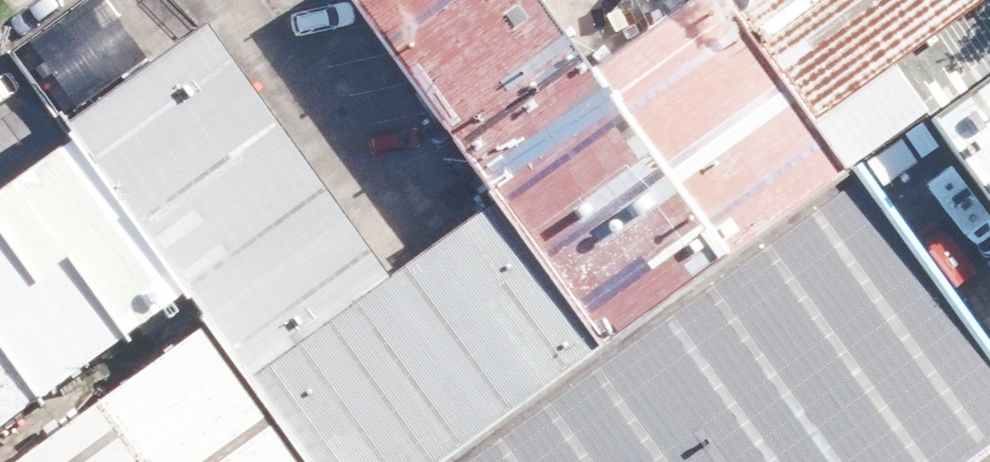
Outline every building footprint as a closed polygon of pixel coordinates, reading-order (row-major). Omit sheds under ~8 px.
[(598,361),(847,181),(818,142),(717,3),(617,75),(562,0),(335,0),(495,219),(598,361)] [(818,142),(989,18),(989,0),(715,0),(717,3),(818,142)] [(227,40),(78,148),(198,312),(211,330),(256,392),(404,285),(227,40)] [(947,136),(989,195),(989,105),(947,136)] [(0,204),(0,455),(198,312),(78,148),(0,204)] [(847,181),(459,461),(989,461),(989,378),(847,181)] [(256,392),(307,461),(458,461),(598,361),(495,219),(404,285),(256,392)] [(256,392),(211,330),(28,461),(307,461),(256,392)]
